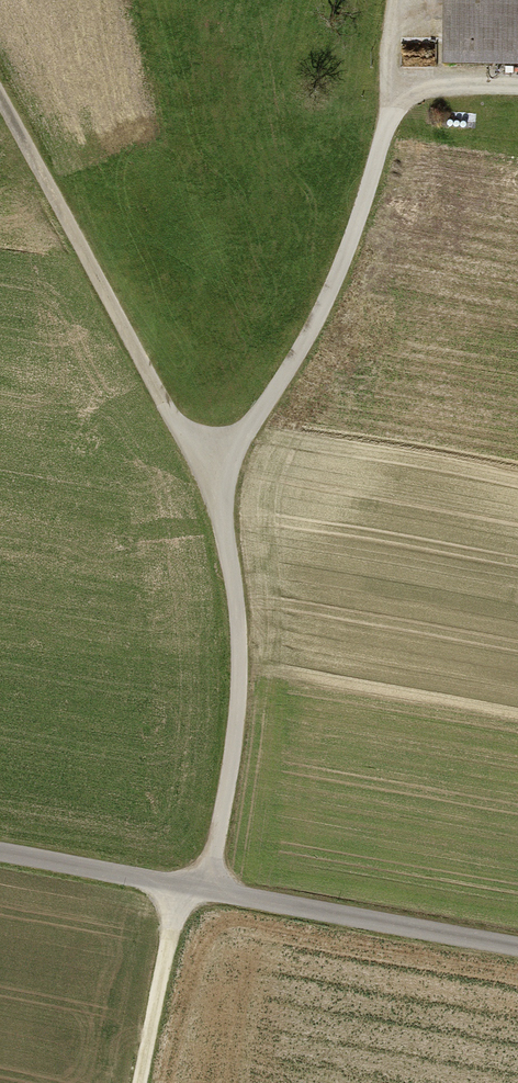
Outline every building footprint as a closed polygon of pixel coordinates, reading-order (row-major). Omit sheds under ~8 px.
[(440,61),(517,61),(517,0),(440,0),(440,61)]
